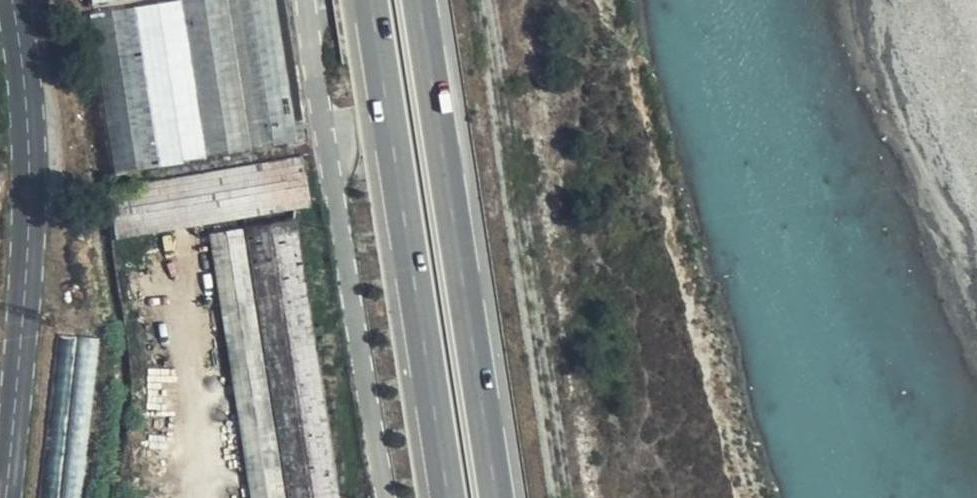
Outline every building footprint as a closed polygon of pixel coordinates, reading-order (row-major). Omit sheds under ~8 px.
[(302,141),(281,0),(165,0),(94,10),(118,168),(302,141)] [(319,205),(310,152),(108,185),(117,238),(319,205)] [(300,220),(247,228),(290,497),(344,497),(300,220)] [(210,234),(251,497),(286,497),(244,228),(210,234)] [(80,335),(61,333),(43,497),(62,497),(80,335)] [(103,337),(84,335),(66,497),(85,497),(103,337)]
